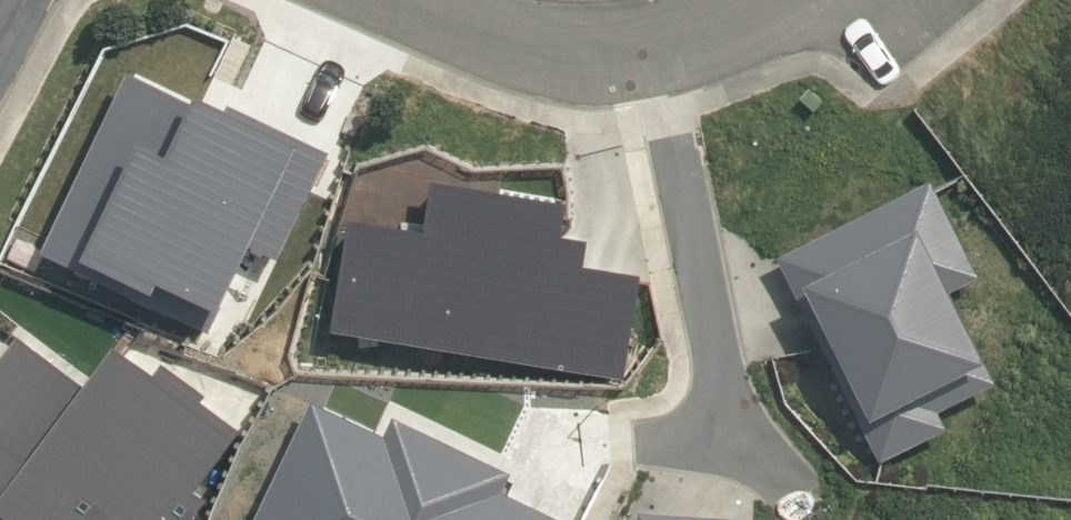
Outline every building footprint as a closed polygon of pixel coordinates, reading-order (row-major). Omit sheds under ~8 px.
[(927,170),(775,247),(879,452),(945,420),(926,383),(984,352),(949,284),(978,268),(927,170)] [(398,331),(620,370),(638,266),(582,255),(585,232),(556,226),(562,193),(431,172),(422,225),(352,213),(332,310),(399,324),(398,331)] [(17,519),(182,519),(204,491),(192,482),(239,420),(200,393),(206,387),(162,353),(155,363),(114,334),(82,375),(16,328),(0,350),(0,507),(17,519)] [(747,513),(636,505),(634,519),(747,519),(747,513)]
